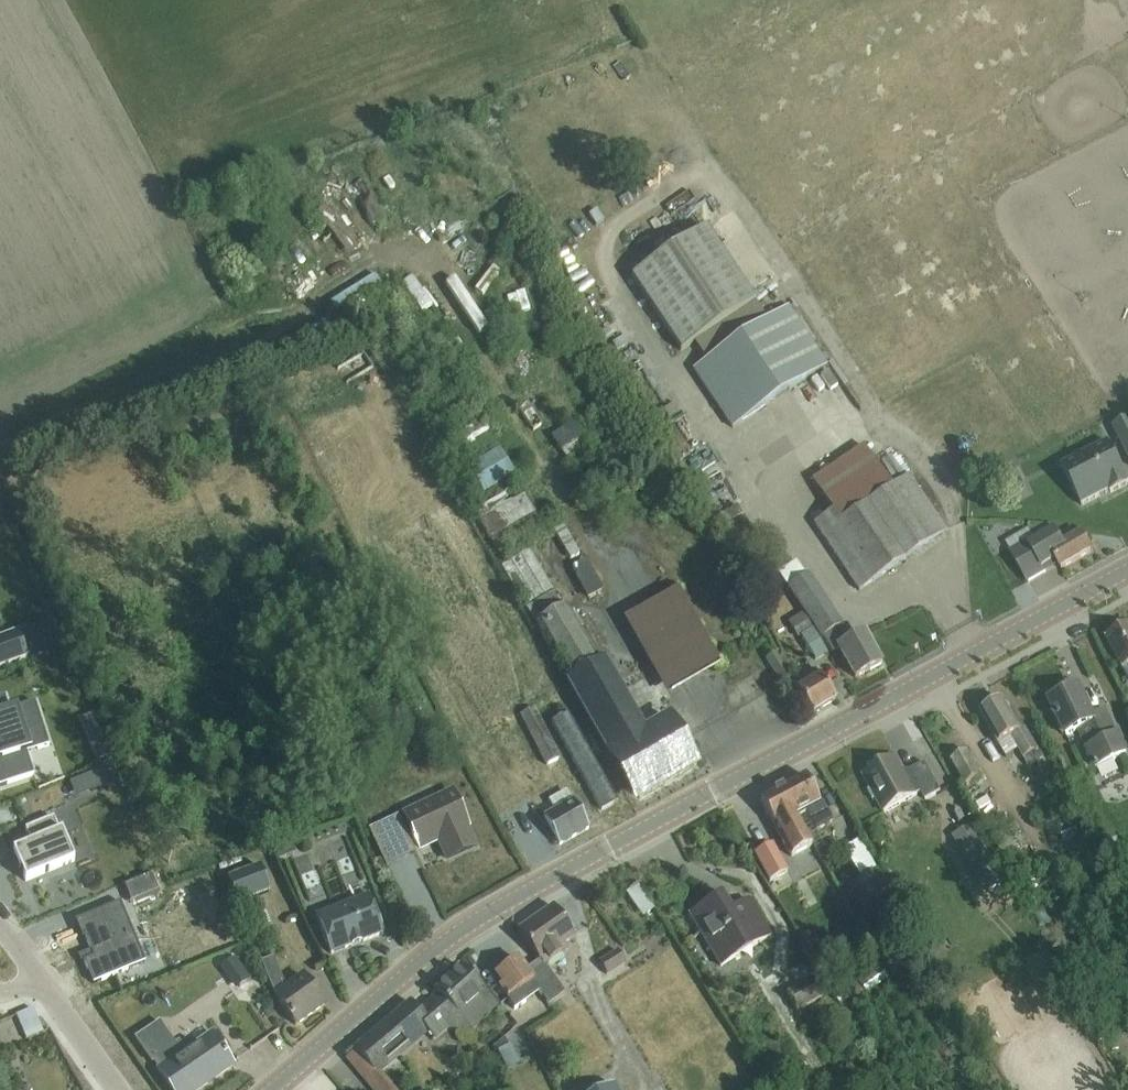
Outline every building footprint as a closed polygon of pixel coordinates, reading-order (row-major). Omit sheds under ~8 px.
[(681,351),(754,302),(705,228),(632,277),(681,351)] [(375,274),(388,269),(385,262),(331,283),(338,303),(380,287),(375,274)] [(422,273),(409,278),(423,312),(436,307),(422,273)] [(733,428),(826,364),(788,307),(694,370),(733,428)] [(493,416),(460,432),(467,446),(500,431),(493,416)] [(575,420),(552,435),(562,451),(585,436),(575,420)] [(1127,456),(1127,420),(1113,427),(1127,456)] [(1082,506),(1110,491),(1110,493),(1127,484),(1127,480),(1108,442),(1062,467),(1082,506)] [(858,590),(946,532),(909,476),(892,488),(864,447),(812,482),(832,512),(814,524),(858,590)] [(514,476),(498,450),(467,468),(483,495),(514,476)] [(902,451),(886,456),(890,470),(906,465),(902,451)] [(995,499),(998,489),(987,485),(983,494),(995,499)] [(493,509),(504,530),(540,511),(529,490),(493,509)] [(730,555),(758,539),(739,507),(712,523),(730,555)] [(1015,548),(1040,537),(1035,526),(1010,537),(1015,548)] [(573,530),(563,534),(573,557),(584,553),(573,530)] [(1061,570),(1092,551),(1081,533),(1063,544),(1054,530),(1030,544),(1030,543),(1012,554),(1026,578),(1043,568),(1043,567),(1056,560),(1061,570)] [(529,549),(501,565),(525,606),(526,606),(569,681),(567,682),(610,755),(612,753),(638,799),(696,765),(668,719),(644,733),(602,662),(600,662),(567,605),(565,605),(557,591),(554,592),(529,549)] [(792,583),(811,572),(803,558),(784,569),(792,583)] [(572,566),(589,597),(602,590),(585,559),(572,566)] [(852,640),(807,574),(788,587),(832,653),(839,649),(855,678),(880,665),(863,634),(852,640)] [(630,614),(671,695),(727,667),(685,586),(630,614)] [(800,636),(811,629),(802,614),(791,621),(800,636)] [(58,645),(49,620),(37,624),(28,628),(37,653),(58,645)] [(1107,641),(1127,680),(1127,629),(1107,641)] [(814,660),(826,653),(813,631),(801,638),(814,660)] [(18,632),(0,638),(0,666),(27,656),(22,644),(18,632)] [(766,659),(779,682),(791,675),(778,653),(766,659)] [(812,714),(835,700),(816,669),(792,684),(812,714)] [(1096,770),(1127,755),(1105,710),(1093,716),(1080,688),(1050,703),(1068,739),(1079,734),(1096,770)] [(2,785),(38,770),(29,748),(34,746),(27,729),(44,722),(33,697),(8,708),(2,694),(0,695),(0,779),(2,785)] [(1028,768),(1044,759),(1026,728),(1021,731),(1004,701),(981,715),(998,746),(999,746),(1006,758),(1019,751),(1028,768)] [(545,764),(559,757),(533,708),(520,715),(545,764)] [(567,714),(551,723),(577,767),(601,811),(617,802),(592,757),(567,714)] [(99,732),(87,737),(97,762),(109,757),(99,732)] [(966,787),(982,777),(967,752),(951,761),(966,787)] [(903,772),(895,757),(878,767),(879,768),(864,776),(872,789),(868,791),(873,801),(877,799),(885,813),(922,793),(926,801),(941,792),(925,763),(910,772),(910,773),(909,773),(903,772)] [(93,773),(85,776),(91,791),(92,792),(106,786),(100,770),(93,773)] [(795,814),(796,816),(797,818),(806,813),(816,832),(833,823),(820,799),(817,801),(803,777),(782,788),(785,793),(792,807),(796,813),(795,814)] [(792,807),(785,793),(782,788),(760,800),(791,856),(812,845),(797,818),(796,816),(795,814),(796,813),(792,807)] [(553,811),(543,816),(559,844),(588,828),(572,800),(567,791),(548,801),(550,806),(553,811)] [(450,858),(474,847),(465,828),(466,827),(451,794),(404,816),(420,849),(442,839),(450,858)] [(20,859),(17,860),(26,882),(74,862),(62,832),(60,833),(54,818),(34,826),(25,830),(27,834),(27,833),(29,838),(32,844),(23,848),(23,849),(19,850),(19,851),(21,855),(22,858),(20,859)] [(370,832),(386,866),(413,853),(402,830),(398,832),(393,823),(398,821),(397,819),(370,832)] [(957,835),(990,892),(1006,884),(973,826),(957,835)] [(772,844),(754,854),(770,882),(787,873),(772,844)] [(227,879),(237,904),(270,891),(260,867),(227,879)] [(869,904),(890,892),(876,868),(856,880),(869,904)] [(153,878),(127,889),(134,904),(159,893),(153,878)] [(637,885),(626,893),(643,917),(654,909),(638,885),(637,885)] [(374,895),(321,916),(334,953),(388,932),(374,895)] [(722,895),(689,915),(720,967),(739,955),(735,947),(746,941),(751,948),(770,936),(748,900),(731,911),(722,895)] [(80,920),(75,922),(82,939),(85,938),(93,958),(83,962),(93,984),(145,962),(120,903),(80,920)] [(553,906),(517,931),(539,961),(540,961),(543,965),(566,950),(563,945),(574,937),(553,906)] [(606,975),(626,963),(618,951),(599,963),(606,975)] [(236,956),(221,967),(236,988),(251,977),(236,956)] [(297,1024),(324,1005),(303,977),(287,988),(282,977),(274,957),(262,962),(270,983),(277,996),(297,1024)] [(518,959),(495,975),(502,985),(499,988),(514,1010),(525,1002),(540,991),(550,1005),(564,995),(543,965),(540,961),(539,961),(526,971),(518,959)] [(870,998),(899,977),(886,960),(858,981),(870,998)] [(797,1011),(825,996),(806,964),(789,974),(796,987),(787,993),(797,1011)] [(347,1059),(373,1089),(390,1089),(375,1073),(426,1030),(434,1040),(448,1027),(468,1030),(495,1005),(461,969),(434,994),(439,1000),(421,1015),(412,1004),(347,1059)] [(25,1013),(17,1016),(27,1041),(43,1034),(43,1033),(40,1025),(36,1017),(33,1010),(25,1013)] [(185,1052),(179,1043),(175,1046),(159,1023),(136,1039),(152,1063),(154,1062),(159,1070),(158,1071),(171,1089),(199,1089),(234,1066),(212,1034),(185,1052)]
